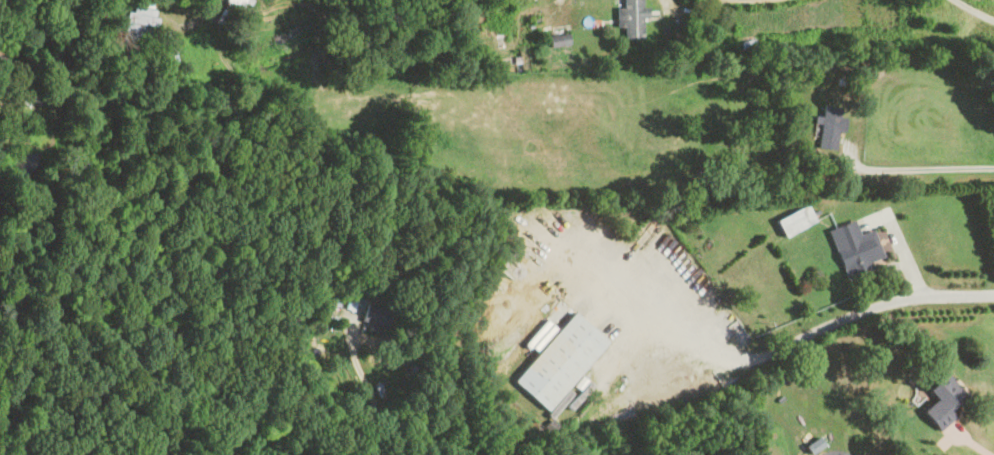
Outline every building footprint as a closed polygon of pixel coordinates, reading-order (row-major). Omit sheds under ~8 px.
[(155,10),(143,9),(144,2),(129,0),(126,23),(154,26),(155,10)] [(218,15),(240,25),(251,0),(225,0),(218,15)] [(624,27),(624,39),(642,39),(642,17),(646,17),(646,6),(642,6),(642,0),(622,0),(622,8),(616,8),(616,27),(624,27)] [(567,46),(567,35),(548,35),(548,46),(567,46)] [(505,45),(502,36),(494,38),(497,47),(505,45)] [(842,118),(839,118),(840,107),(821,105),(817,148),(838,150),(842,118)] [(775,218),(782,234),(813,221),(806,205),(775,218)] [(833,226),(853,276),(868,270),(863,258),(876,253),(869,234),(857,239),(850,220),(833,226)] [(382,329),(390,313),(368,302),(360,319),(382,329)] [(512,382),(547,411),(606,340),(571,311),(512,382)] [(965,395),(945,370),(925,386),(935,399),(922,409),(938,430),(954,417),(948,409),(965,395)]
